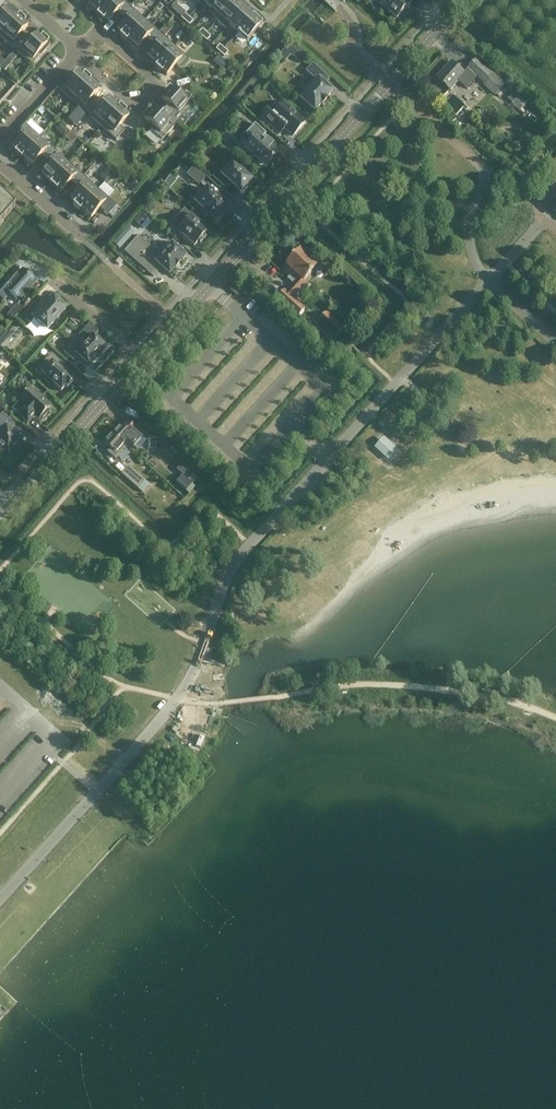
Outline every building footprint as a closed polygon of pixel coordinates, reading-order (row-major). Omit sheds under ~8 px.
[(110,0),(92,0),(89,3),(88,3),(86,6),(92,10),(93,9),(98,13),(110,0)] [(130,7),(123,0),(110,0),(98,13),(96,15),(103,21),(105,19),(108,22),(117,12),(121,16),(130,7)] [(220,0),(204,0),(200,4),(201,5),(203,2),(211,9),(209,12),(220,0)] [(235,0),(220,0),(209,12),(218,20),(235,0)] [(229,25),(244,8),(235,0),(218,20),(217,21),(226,29),(229,25)] [(406,0),(380,0),(380,1),(381,3),(379,4),(391,15),(390,16),(395,21),(396,19),(397,20),(402,15),(404,16),(408,11),(407,10),(411,4),(406,0)] [(127,39),(145,20),(130,7),(121,16),(126,21),(117,30),(121,33),(119,35),(126,42),(128,40),(127,39)] [(19,15),(17,17),(7,8),(0,16),(0,36),(0,37),(19,15)] [(253,16),(252,16),(244,8),(229,25),(238,32),(237,33),(253,16)] [(19,36),(28,26),(24,23),(26,21),(19,15),(0,37),(15,50),(24,40),(19,36)] [(247,41),(262,24),(253,15),(252,16),(253,16),(237,33),(247,41)] [(138,48),(146,39),(151,42),(159,33),(145,20),(127,39),(128,40),(132,44),(131,46),(136,50),(138,48)] [(157,65),(174,46),(159,33),(151,42),(155,47),(147,56),(145,58),(150,63),(152,61),(156,65),(157,65)] [(49,42),(42,36),(40,38),(37,34),(28,44),(24,40),(15,50),(32,65),(31,67),(32,67),(50,46),(47,44),(49,42)] [(303,55),(291,45),(286,50),(290,53),(291,52),(299,59),(303,55)] [(189,59),(174,46),(157,65),(156,65),(155,67),(162,73),(163,71),(167,75),(176,65),(180,69),(189,59)] [(6,59),(0,54),(0,65),(4,69),(14,59),(10,55),(6,59)] [(450,89),(457,81),(466,89),(477,77),(484,83),(483,84),(497,97),(503,91),(501,89),(505,85),(493,73),(492,75),(475,60),(464,73),(451,62),(437,78),(450,89)] [(89,81),(90,82),(91,80),(84,73),(83,75),(79,72),(70,82),(66,78),(57,88),(72,101),(89,81)] [(318,79),(312,86),(310,85),(304,91),(306,93),(300,100),(314,113),(321,105),(322,106),(327,101),(325,100),(332,92),(318,79)] [(91,100),(99,91),(101,89),(96,84),(94,86),(90,82),(89,81),(72,101),(86,114),(95,104),(91,100)] [(180,97),(169,87),(163,94),(165,96),(162,100),(171,108),(167,112),(178,122),(182,126),(187,121),(183,117),(194,104),(183,94),(180,97)] [(512,103),(518,96),(514,92),(508,99),(512,103)] [(119,107),(118,107),(114,103),(115,101),(110,96),(108,99),(100,108),(95,104),(86,114),(101,127),(119,107)] [(293,136),(305,123),(283,103),(275,111),(269,106),(260,117),(279,134),(280,133),(278,132),(283,127),(293,136)] [(120,126),(129,117),(125,113),(127,111),(120,105),(118,107),(119,107),(101,127),(116,140),(125,130),(120,126)] [(153,109),(150,112),(148,110),(142,117),(153,127),(151,130),(162,140),(178,122),(167,112),(162,117),(153,109)] [(266,134),(255,123),(248,131),(256,137),(245,149),(253,156),(250,160),(251,160),(253,162),(255,163),(257,164),(259,164),(262,164),(265,163),(267,162),(269,161),(271,162),(272,160),(277,154),(271,149),(272,147),(266,142),(265,144),(260,139),(265,134),(266,134)] [(22,156),(40,137),(25,124),(16,133),(21,137),(12,147),(16,150),(14,152),(21,159),(23,157),(22,156)] [(66,137),(73,143),(78,138),(71,131),(66,137)] [(46,160),(54,150),(40,137),(22,156),(23,157),(32,165),(41,156),(46,160)] [(52,183),(69,163),(54,150),(46,160),(50,164),(41,173),(43,175),(51,182),(52,183)] [(75,186),(84,176),(69,163),(52,183),(51,182),(49,184),(56,190),(58,188),(62,191),(70,182),(75,186)] [(251,181),(232,163),(221,176),(217,172),(213,177),(223,186),(227,181),(240,193),(243,191),(244,191),(248,187),(247,186),(251,181)] [(104,181),(113,171),(108,166),(99,176),(104,181)] [(205,178),(193,168),(187,175),(199,185),(205,178)] [(165,181),(171,186),(177,180),(172,175),(165,181)] [(81,209),(98,189),(84,176),(75,186),(79,190),(71,200),(74,203),(73,205),(80,211),(81,209)] [(99,188),(109,196),(114,189),(105,181),(99,188)] [(228,207),(207,188),(195,202),(203,209),(202,211),(207,215),(208,214),(216,221),(218,218),(219,219),(223,214),(222,213),(228,207)] [(107,215),(116,205),(98,189),(81,209),(91,218),(100,208),(107,215)] [(14,208),(0,195),(0,224),(14,208)] [(135,219),(144,228),(152,221),(143,212),(135,219)] [(205,228),(206,227),(201,222),(200,224),(191,216),(187,220),(185,220),(183,220),(180,223),(180,225),(180,227),(177,231),(194,247),(199,241),(200,243),(205,238),(203,236),(208,231),(205,228)] [(185,257),(168,242),(157,254),(138,237),(125,251),(153,276),(161,268),(169,274),(175,268),(176,268),(179,264),(179,263),(185,257)] [(301,250),(286,266),(288,268),(285,271),(291,276),(289,278),(294,283),(292,286),(298,292),(312,276),(311,274),(313,272),(315,274),(320,268),(301,250)] [(0,284),(0,297),(4,300),(10,294),(19,301),(36,282),(22,270),(16,277),(11,272),(0,284)] [(66,309),(63,306),(64,305),(57,299),(56,300),(54,298),(42,311),(41,309),(39,312),(32,306),(23,316),(30,323),(34,318),(38,322),(37,323),(43,328),(44,327),(47,330),(66,309)] [(337,338),(345,330),(326,313),(319,322),(337,338)] [(96,339),(93,336),(98,331),(92,326),(82,338),(87,343),(82,348),(74,341),(64,352),(75,363),(80,358),(88,365),(98,353),(100,354),(105,348),(104,347),(104,346),(103,345),(105,343),(98,337),(96,339)] [(73,381),(57,367),(61,362),(52,353),(44,362),(48,367),(42,374),(45,377),(44,378),(51,384),(52,383),(61,391),(65,386),(67,388),(73,381)] [(43,417),(49,411),(48,409),(50,406),(40,396),(41,395),(34,389),(33,390),(30,388),(18,401),(24,406),(17,413),(28,423),(36,414),(40,418),(41,416),(43,417)] [(21,439),(10,429),(14,424),(2,413),(0,415),(0,433),(0,449),(1,450),(2,448),(8,453),(21,439)] [(118,425),(110,434),(124,447),(129,451),(137,442),(118,425)] [(124,447),(110,434),(102,443),(110,450),(107,453),(115,460),(124,450),(123,448),(124,447)] [(375,447),(389,460),(399,450),(385,437),(375,447)] [(121,473),(138,488),(144,481),(128,466),(121,473)] [(193,484),(190,481),(182,474),(175,482),(186,491),(193,484)]
